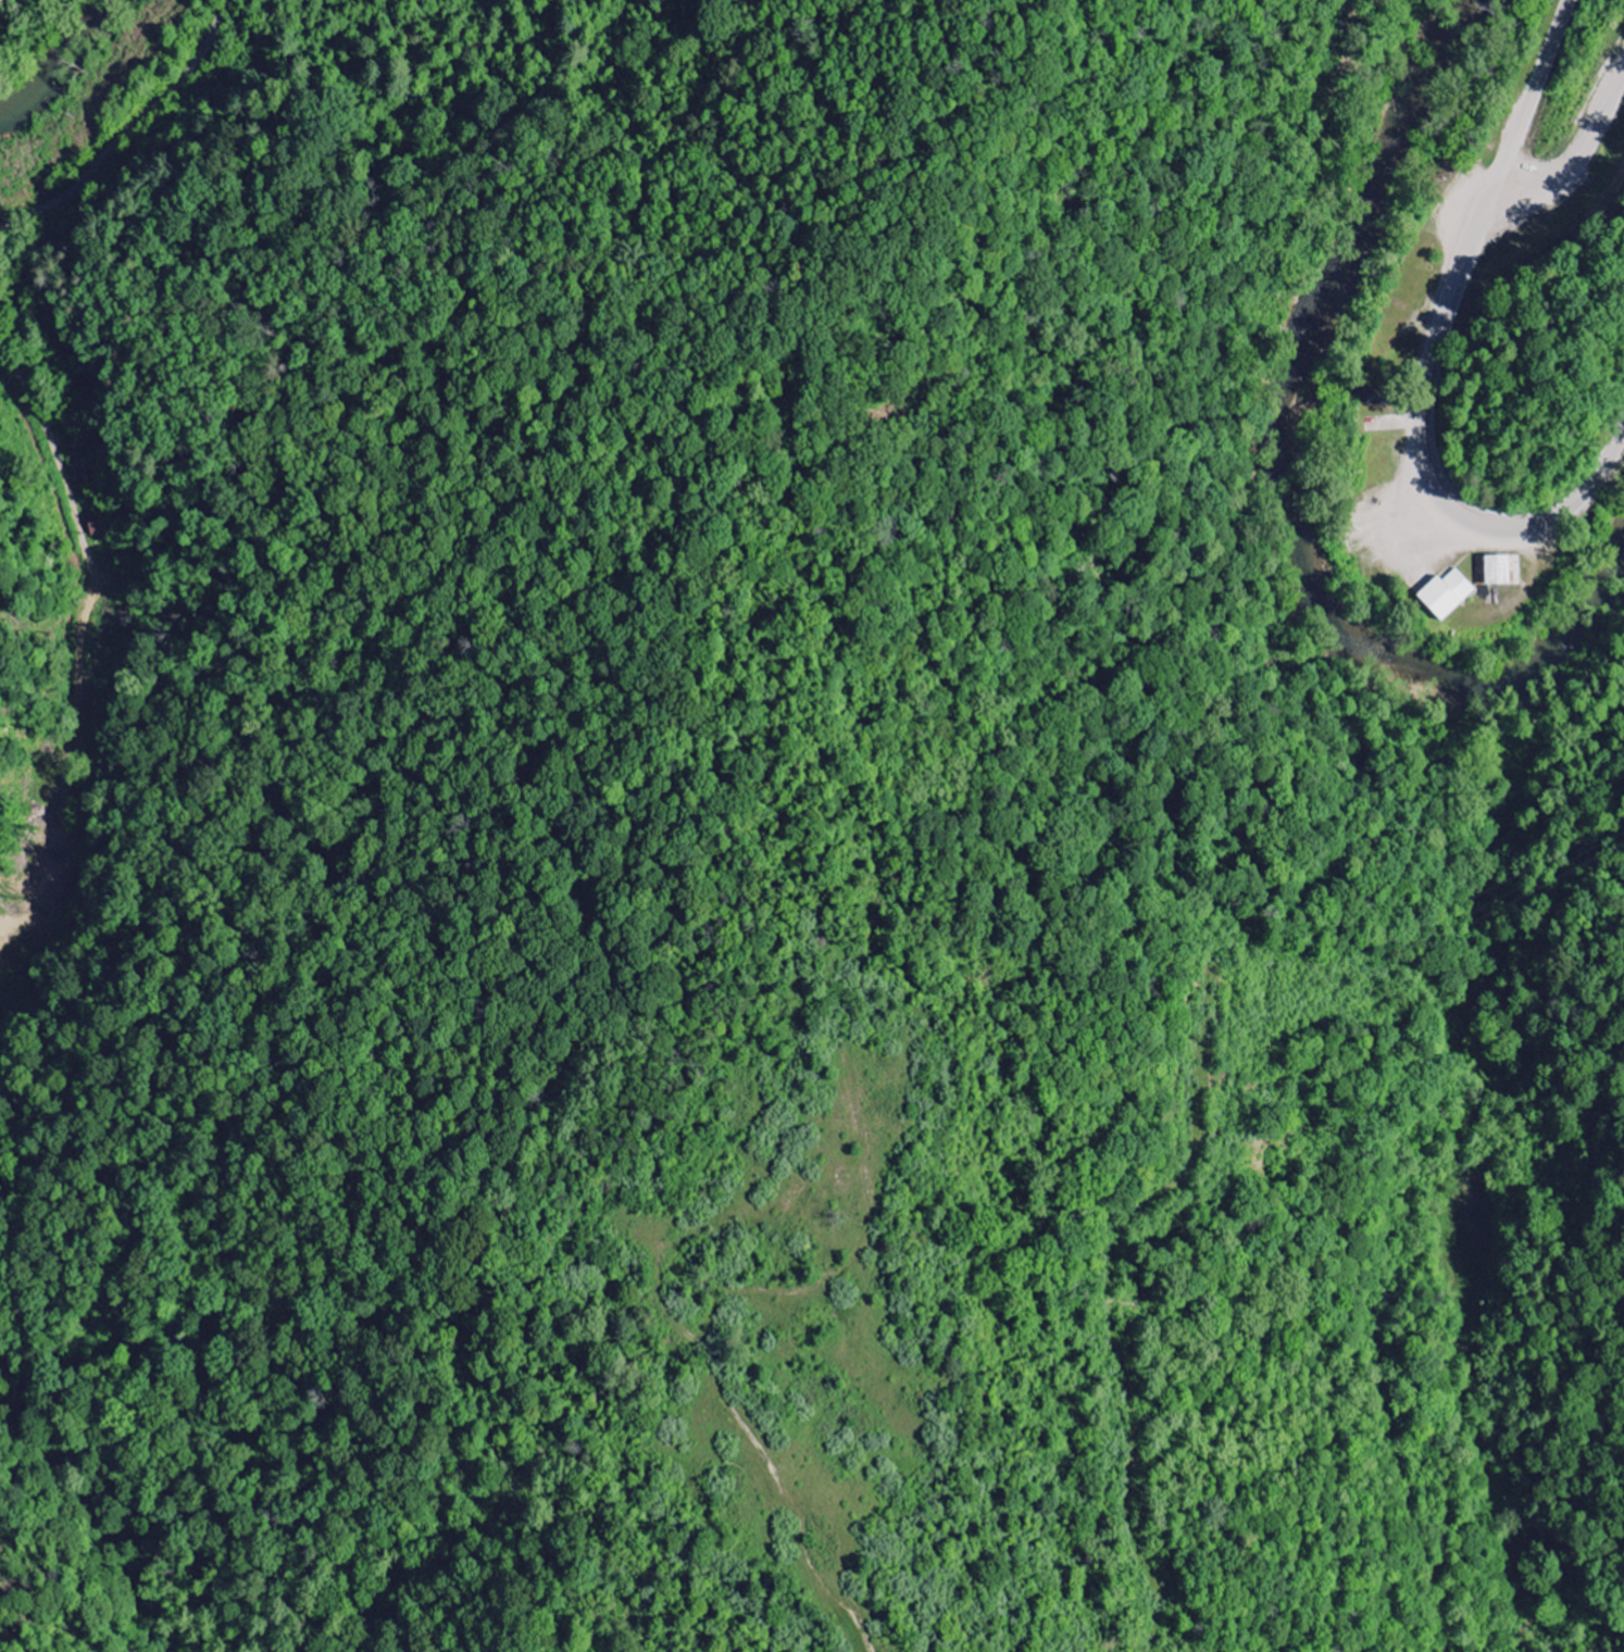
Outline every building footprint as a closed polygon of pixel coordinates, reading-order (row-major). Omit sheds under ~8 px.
[(1373,4),(1391,9),(1393,0),(1374,0),(1373,4)] [(90,514),(92,536),(114,533),(112,512),(90,514)] [(1522,587),(1521,557),(1488,558),(1488,588),(1522,587)] [(1445,624),(1479,591),(1458,569),(1445,582),(1441,577),(1420,598),(1445,624)]
